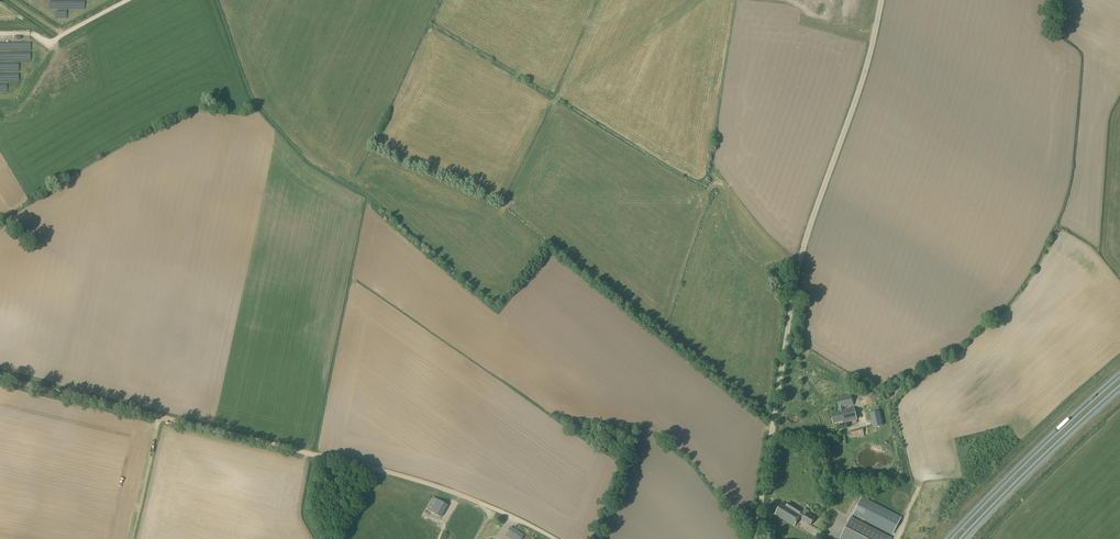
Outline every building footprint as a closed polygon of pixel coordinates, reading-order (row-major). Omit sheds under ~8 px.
[(844,410),(843,407),(853,405),(851,396),(842,398),(836,399),(839,408),(839,411),(840,412),(831,414),(833,424),(842,422),(842,423),(856,420),(854,408),(844,410)] [(873,428),(883,426),(880,412),(870,414),(873,428)] [(846,440),(864,436),(863,428),(844,432),(846,440)] [(442,518),(448,506),(433,497),(426,509),(442,518)] [(893,534),(901,518),(862,497),(854,514),(893,534)] [(787,505),(782,502),(774,515),(794,527),(802,514),(805,516),(803,520),(811,525),(815,518),(810,516),(811,515),(808,513),(809,511),(804,509),(803,511),(789,502),(787,505)] [(891,538),(851,518),(840,538),(890,538),(891,538)] [(524,535),(511,527),(506,535),(513,538),(522,538),(524,535)]
